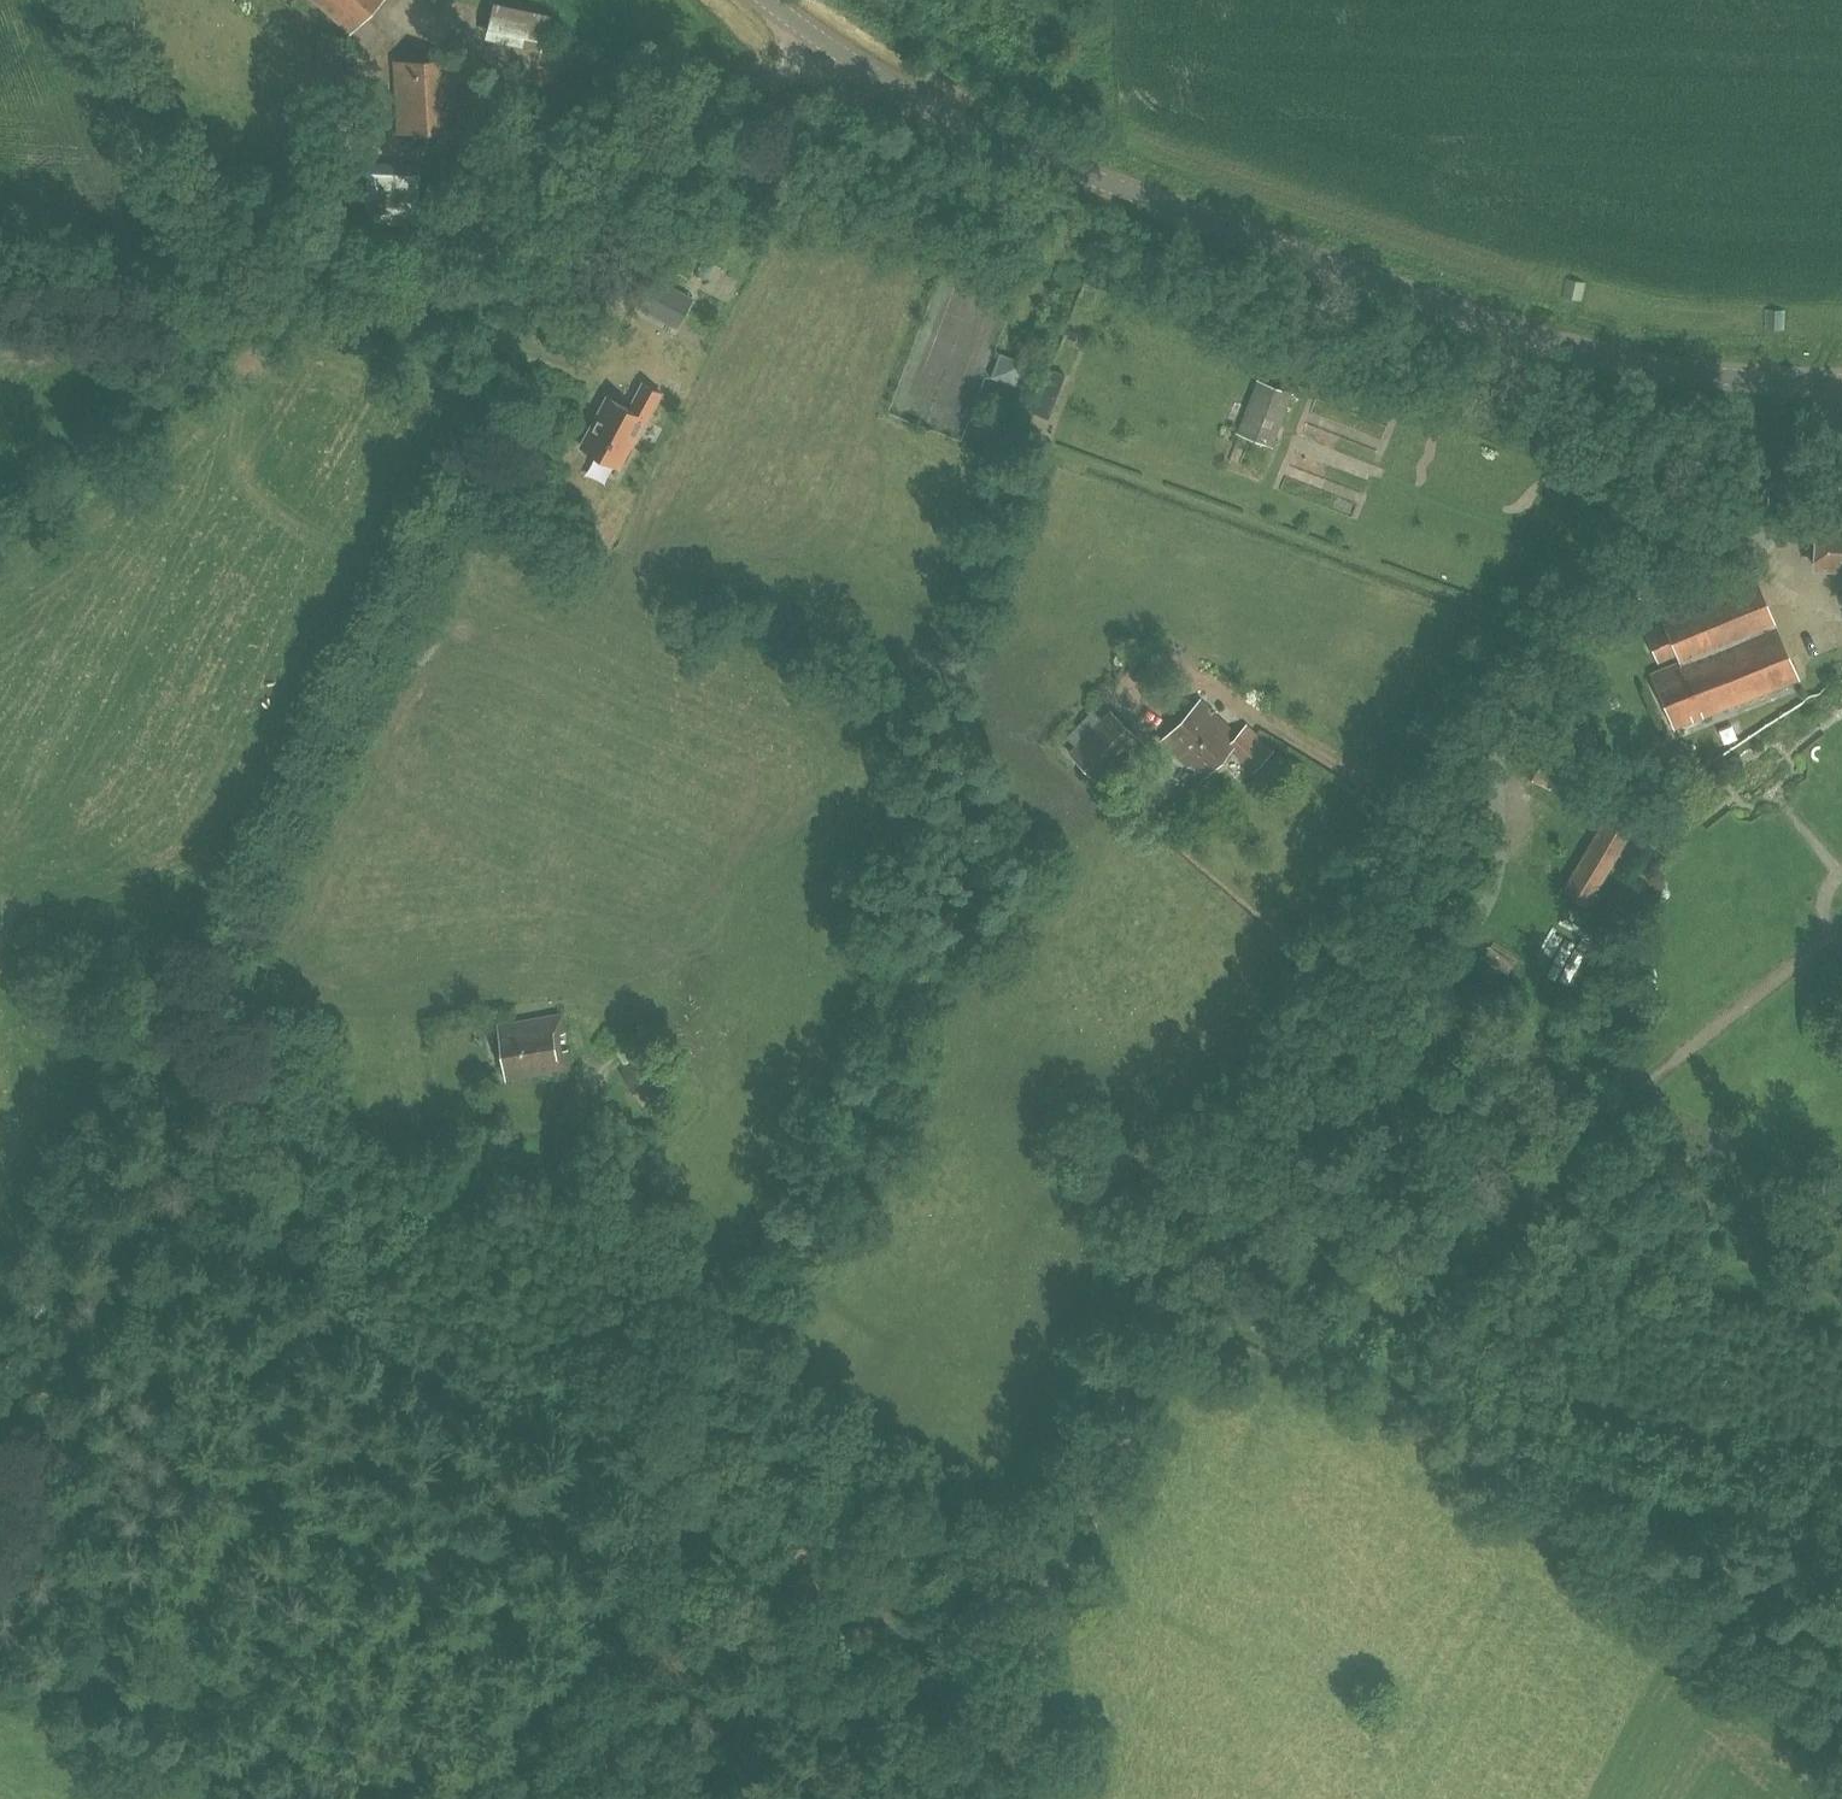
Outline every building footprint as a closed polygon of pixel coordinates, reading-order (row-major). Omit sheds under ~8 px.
[(351,30),(379,0),(318,0),(351,30)] [(455,58),(395,61),(399,131),(459,128),(455,58)] [(691,297),(674,288),(643,272),(628,299),(676,325),(691,297)] [(1586,280),(1566,275),(1562,295),(1581,299),(1586,280)] [(1785,307),(1765,307),(1764,326),(1784,327),(1785,307)] [(1031,412),(1049,419),(1065,374),(1047,368),(1031,412)] [(1256,378),(1236,431),(1273,446),(1293,392),(1256,378)] [(608,397),(582,446),(618,466),(621,460),(624,462),(632,447),(629,445),(633,438),(635,439),(661,392),(643,382),(629,408),(608,397)] [(1818,523),(1816,567),(1841,568),(1841,524),(1818,523)] [(1658,660),(1675,653),(1679,661),(1652,672),(1675,727),(1795,678),(1753,574),(1658,612),(1663,624),(1646,631),(1658,660)] [(1201,699),(1163,737),(1202,776),(1240,738),(1201,699)] [(1098,778),(1138,737),(1111,710),(1070,752),(1098,778)] [(1563,889),(1587,903),(1629,833),(1604,818),(1563,889)] [(561,1014),(499,1025),(508,1078),(570,1068),(567,1049),(558,1049),(556,1035),(564,1031),(561,1014)] [(634,1039),(614,1052),(622,1063),(641,1050),(634,1039)]
